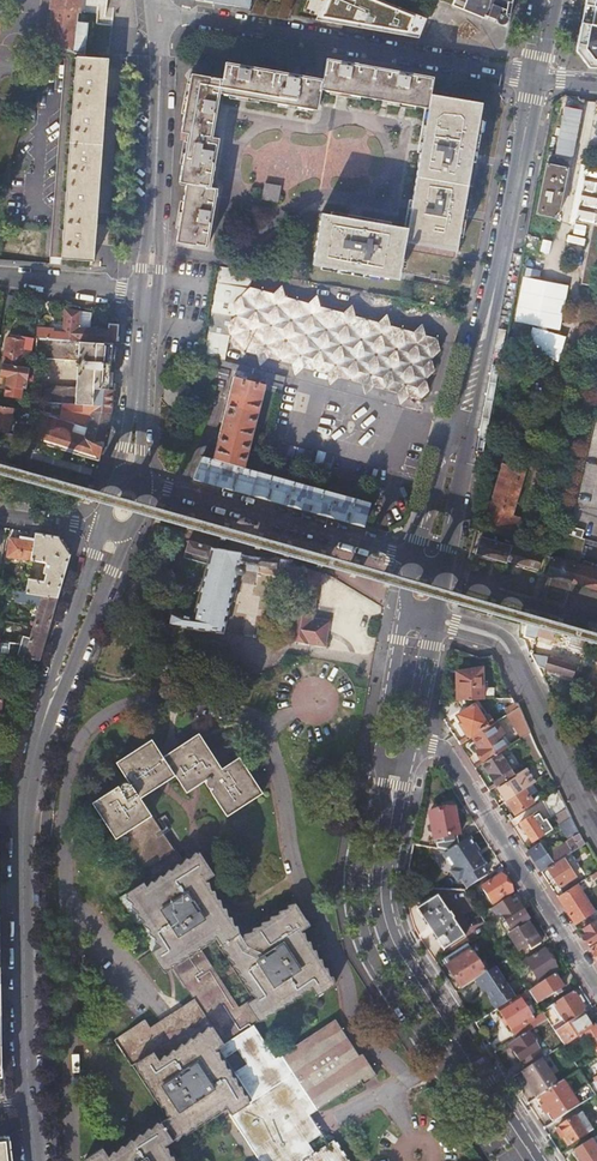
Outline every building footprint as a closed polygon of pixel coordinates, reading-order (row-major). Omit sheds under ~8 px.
[(47,46),(53,47),(85,55),(89,23),(77,21),(78,12),(79,0),(53,0),(47,46)] [(196,0),(250,9),(252,0),(196,0)] [(386,13),(390,3),(382,0),(297,0),(291,15),(379,31),(381,28),(398,30),(398,24),(394,18),(386,13)] [(453,7),(485,19),(486,17),(497,21),(497,23),(504,26),(509,22),(513,0),(456,0),(453,7)] [(590,25),(586,49),(594,59),(596,59),(596,26),(590,25)] [(45,45),(40,65),(53,66),(53,47),(47,46),(45,45)] [(72,140),(104,143),(107,101),(111,62),(111,59),(109,59),(79,57),(75,98),(72,140)] [(327,60),(324,81),(322,91),(428,110),(431,96),(434,78),(327,60)] [(318,112),(322,91),(324,81),(226,64),(223,81),(222,95),(318,112)] [(214,139),(222,95),(223,81),(192,75),(182,133),(188,134),(214,139)] [(29,96),(37,86),(25,84),(23,95),(29,96)] [(408,228),(406,242),(458,251),(459,245),(483,105),(431,96),(428,110),(408,228)] [(576,157),(584,107),(565,104),(557,154),(576,157)] [(220,140),(214,139),(188,134),(180,183),(187,185),(211,188),(220,140)] [(104,143),(72,140),(66,216),(63,259),(94,262),(98,219),(104,143)] [(589,163),(577,222),(595,226),(583,285),(596,288),(596,164),(589,163)] [(558,218),(568,169),(548,165),(538,214),(558,218)] [(282,186),(266,183),(263,199),(279,202),(282,186)] [(218,190),(211,188),(187,185),(177,242),(208,248),(218,190)] [(406,242),(408,228),(322,213),(313,264),(400,279),(402,267),(405,267),(407,259),(403,258),(406,242)] [(527,236),(525,248),(537,250),(539,239),(527,236)] [(527,274),(544,276),(545,261),(529,260),(527,274)] [(253,271),(220,265),(206,354),(216,358),(226,359),(231,337),(245,351),(420,399),(429,392),(426,381),(435,370),(430,359),(441,350),(437,339),(249,287),(253,271)] [(517,321),(563,328),(570,282),(524,276),(517,321)] [(590,299),(588,308),(596,310),(596,300),(590,299)] [(117,343),(119,325),(109,324),(108,329),(90,328),(91,314),(65,309),(64,334),(54,332),(54,329),(42,328),(42,321),(38,321),(37,331),(38,331),(37,339),(117,343)] [(566,339),(533,330),(527,351),(559,361),(566,339)] [(24,340),(8,337),(3,364),(29,369),(34,339),(25,337),(24,340)] [(117,343),(37,339),(37,359),(77,361),(77,362),(74,362),(74,367),(77,367),(76,388),(37,387),(37,403),(70,404),(93,405),(94,390),(113,391),(117,343)] [(287,377),(219,360),(218,364),(218,365),(285,383),(287,377)] [(29,369),(3,364),(1,376),(9,377),(5,395),(21,398),(23,387),(25,388),(29,369)] [(230,371),(217,368),(216,377),(228,380),(230,371)] [(256,383),(235,378),(214,460),(205,457),(206,455),(193,451),(183,475),(194,478),(194,479),(363,528),(370,504),(245,469),(265,386),(265,383),(257,380),(256,383)] [(225,383),(215,380),(213,389),(223,391),(225,383)] [(284,386),(272,383),(270,391),(282,394),(284,386)] [(111,414),(113,391),(94,390),(93,405),(70,404),(71,412),(83,412),(80,422),(89,425),(86,438),(72,433),(74,424),(47,417),(48,408),(37,407),(36,443),(99,461),(111,414)] [(0,406),(0,432),(9,435),(13,409),(0,406)] [(595,422),(568,534),(570,535),(585,540),(596,543),(596,422),(595,422)] [(487,532),(516,540),(523,518),(513,515),(527,470),(516,467),(504,464),(484,531),(487,532)] [(527,550),(528,544),(516,540),(487,532),(486,536),(483,536),(477,554),(507,562),(508,561),(539,570),(543,554),(527,550)] [(29,570),(26,592),(26,593),(57,597),(69,555),(58,537),(35,533),(34,539),(31,560),(46,562),(43,573),(47,573),(45,581),(33,579),(35,570),(29,570)] [(564,554),(579,558),(585,540),(570,535),(564,554)] [(31,560),(34,539),(24,537),(24,540),(10,538),(7,557),(31,560)] [(306,565),(289,560),(284,560),(258,556),(258,558),(245,556),(245,554),(212,548),(189,541),(185,558),(208,565),(196,616),(171,611),(167,625),(223,633),(237,574),(244,574),(247,570),(292,577),(295,583),(285,640),(325,646),(329,621),(314,619),(321,573),(305,568),(306,565)] [(540,600),(532,598),(529,608),(530,608),(530,613),(558,621),(560,616),(570,582),(596,589),(596,571),(553,558),(540,600)] [(18,623),(22,623),(32,629),(46,633),(57,597),(26,593),(26,592),(1,588),(0,593),(0,615),(14,617),(16,601),(36,604),(34,623),(22,618),(19,619),(18,623)] [(588,629),(592,630),(593,626),(596,627),(596,622),(590,620),(588,629)] [(527,622),(526,626),(554,634),(555,630),(527,622)] [(554,634),(526,626),(524,636),(546,643),(553,639),(554,634)] [(14,647),(12,655),(39,659),(46,633),(32,629),(29,638),(23,637),(21,644),(19,649),(14,647)] [(585,650),(587,643),(573,639),(571,646),(585,650)] [(12,655),(14,647),(19,649),(21,644),(0,641),(0,653),(12,655)] [(550,656),(533,654),(539,668),(540,668),(548,669),(573,676),(577,665),(550,656)] [(457,700),(484,700),(483,667),(462,670),(457,676),(457,700)] [(496,699),(499,699),(513,699),(507,685),(497,690),(496,699)] [(513,699),(499,699),(508,715),(520,707),(519,704),(516,704),(513,699)] [(475,705),(459,715),(465,726),(463,727),(469,737),(488,725),(475,705)] [(520,707),(508,715),(474,737),(481,749),(479,752),(486,761),(501,752),(508,748),(496,729),(511,719),(523,738),(531,733),(520,707)] [(151,789),(149,793),(176,776),(187,793),(198,786),(184,765),(197,756),(201,762),(208,758),(213,758),(217,759),(200,733),(164,757),(153,739),(117,762),(124,773),(144,760),(152,772),(146,777),(151,785),(151,789)] [(543,758),(531,733),(523,738),(538,761),(543,758)] [(501,752),(486,761),(484,763),(498,786),(516,775),(501,752)] [(184,765),(198,786),(205,781),(228,817),(264,793),(240,757),(223,768),(217,759),(213,758),(208,758),(201,762),(197,756),(184,765)] [(168,838),(152,814),(141,798),(149,793),(151,789),(151,785),(146,777),(152,772),(144,760),(124,773),(128,780),(123,784),(122,790),(119,786),(94,803),(140,875),(146,870),(164,858),(165,852),(168,853),(169,844),(167,843),(168,838)] [(537,783),(528,768),(517,774),(518,777),(500,789),(508,801),(527,790),(535,785),(537,783)] [(527,790),(535,802),(543,797),(535,785),(527,790)] [(527,790),(508,801),(517,814),(535,802),(527,790)] [(572,818),(559,791),(544,800),(561,825),(572,818)] [(429,815),(438,849),(449,851),(459,845),(457,836),(460,836),(455,810),(429,815)] [(522,823),(534,842),(551,831),(549,828),(551,826),(549,823),(547,825),(539,812),(522,823)] [(585,843),(572,818),(561,825),(570,839),(568,843),(549,855),(542,844),(529,852),(542,872),(549,868),(559,861),(578,850),(589,843),(585,843)] [(184,863),(168,838),(167,843),(169,844),(168,853),(165,852),(164,858),(146,870),(151,878),(145,882),(148,887),(184,863)] [(596,858),(589,843),(578,850),(586,865),(596,858)] [(243,946),(219,910),(224,906),(207,880),(216,875),(201,852),(184,863),(148,887),(145,882),(127,894),(162,947),(155,951),(153,953),(164,971),(173,965),(196,1001),(152,1029),(146,1020),(115,1040),(151,1093),(155,1091),(171,1117),(174,1122),(167,1127),(163,1122),(163,1123),(162,1121),(153,1127),(153,1128),(156,1133),(139,1144),(136,1139),(109,1156),(104,1148),(86,1159),(87,1160),(175,1160),(165,1146),(164,1144),(172,1139),(173,1141),(174,1140),(175,1141),(184,1136),(183,1134),(182,1133),(191,1127),(192,1129),(193,1130),(201,1124),(201,1123),(199,1121),(208,1115),(209,1117),(210,1118),(219,1113),(218,1112),(217,1110),(226,1104),(227,1106),(263,1160),(267,1157),(270,1160),(351,1160),(339,1141),(336,1139),(314,1154),(307,1143),(308,1143),(309,1141),(310,1139),(309,1137),(310,1135),(314,1132),(302,1113),(315,1105),(318,1109),(362,1081),(365,1084),(379,1076),(364,1053),(360,1056),(337,1021),(275,1061),(269,1053),(270,1053),(265,1043),(263,1044),(252,1027),(313,987),(319,996),(337,984),(303,931),(312,925),(297,903),(261,926),(264,932),(243,946)] [(575,886),(559,861),(549,868),(564,894),(575,886)] [(502,876),(483,889),(493,905),(513,893),(502,876)] [(564,894),(558,897),(576,925),(582,921),(594,914),(595,913),(577,885),(575,886),(564,894)] [(162,947),(127,894),(123,897),(155,951),(162,947)] [(439,897),(418,910),(445,951),(465,938),(452,914),(439,897)] [(513,932),(531,920),(521,905),(516,909),(513,904),(501,912),(513,932)] [(244,937),(224,906),(219,910),(243,946),(264,932),(261,926),(244,937)] [(594,914),(582,921),(585,925),(596,917),(594,914)] [(587,927),(596,920),(596,918),(596,917),(585,925),(587,927)] [(583,936),(589,946),(596,941),(596,920),(587,927),(584,929),(587,934),(583,936)] [(530,923),(516,932),(519,937),(523,935),(533,950),(543,944),(530,923)] [(469,946),(445,961),(449,966),(447,967),(462,990),(476,981),(487,974),(469,946)] [(547,950),(528,962),(541,983),(560,971),(547,950)] [(496,968),(487,974),(476,981),(482,990),(484,988),(497,1010),(499,1009),(516,998),(496,968)] [(556,975),(531,992),(539,1005),(556,994),(565,988),(556,975)] [(565,988),(556,994),(558,996),(570,989),(568,986),(565,988)] [(529,998),(525,992),(516,998),(499,1009),(519,1039),(529,1032),(539,1026),(523,1002),(529,998)] [(575,992),(554,1006),(567,1026),(584,1014),(588,1012),(575,992)] [(584,1014),(567,1026),(557,1033),(565,1046),(586,1033),(596,1050),(596,1026),(596,1025),(592,1027),(584,1014)] [(544,1059),(529,1032),(519,1039),(510,1045),(521,1062),(529,1068),(542,1060),(544,1059)] [(529,1068),(526,1070),(529,1074),(528,1080),(539,1097),(540,1097),(559,1084),(542,1060),(529,1068)] [(580,1091),(590,1085),(581,1070),(571,1076),(580,1091)] [(540,1097),(556,1122),(596,1095),(591,1086),(590,1085),(580,1091),(574,1095),(564,1081),(559,1084),(540,1097)] [(310,1115),(318,1109),(315,1105),(302,1113),(314,1132),(310,1135),(309,1137),(310,1139),(309,1141),(308,1143),(322,1133),(310,1115)] [(558,1129),(557,1133),(561,1138),(566,1138),(571,1145),(594,1130),(582,1113),(558,1129)] [(174,1122),(171,1117),(163,1122),(167,1127),(174,1122)] [(156,1133),(153,1128),(136,1139),(139,1144),(156,1133)] [(9,1135),(0,1137),(0,1160),(12,1160),(9,1135)] [(578,1160),(596,1160),(596,1147),(593,1141),(573,1154),(578,1160)]
